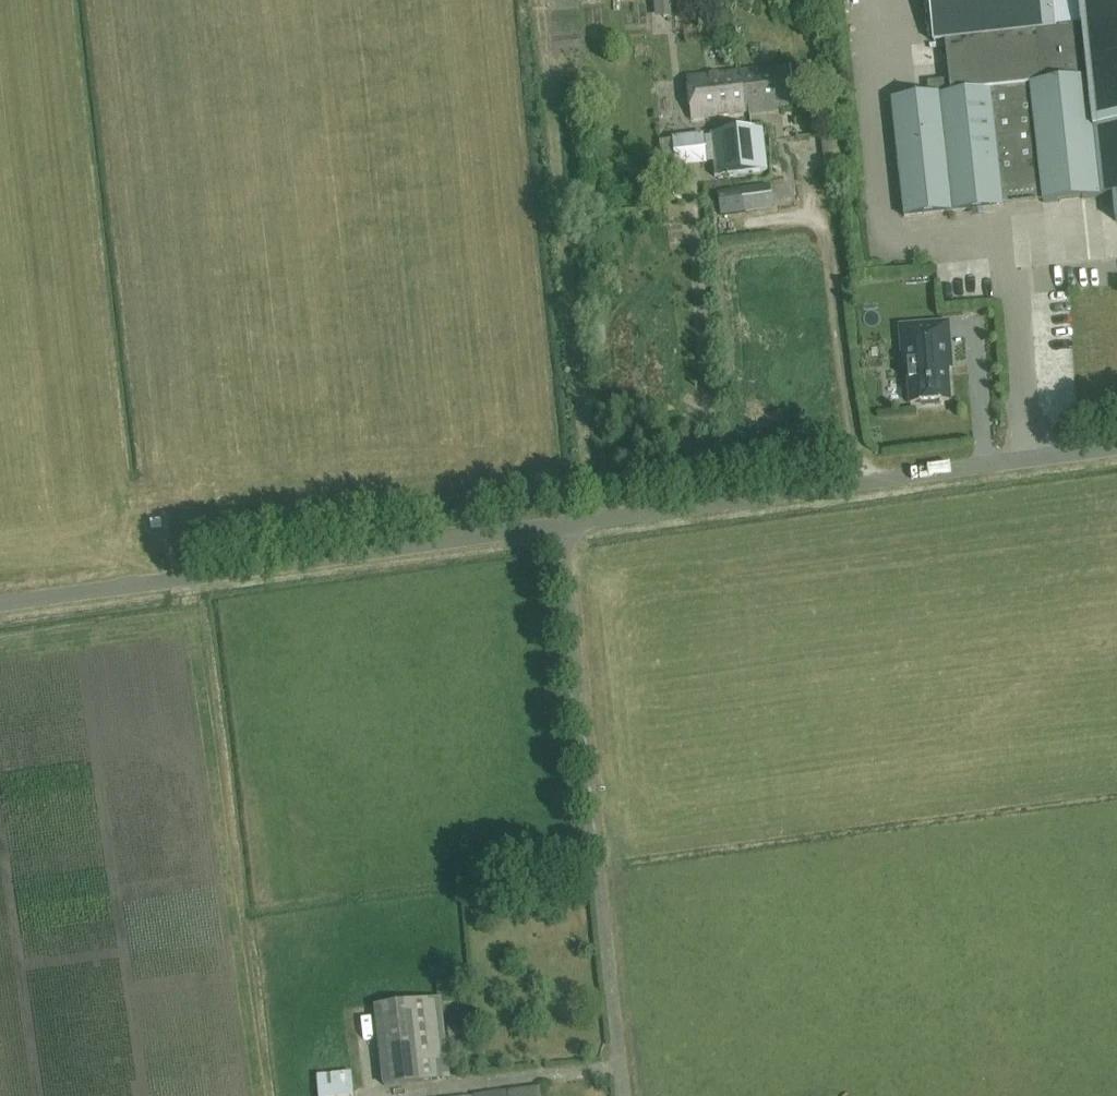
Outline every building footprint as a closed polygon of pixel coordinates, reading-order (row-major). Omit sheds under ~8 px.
[(683,13),(683,0),(662,0),(663,14),(683,13)] [(939,93),(891,98),(905,217),(1004,206),(1003,200),(1042,195),(1043,202),(1113,195),(1115,221),(1116,221),(1116,0),(1079,0),(1082,25),(1056,28),(1053,0),(929,0),(933,42),(945,41),(950,92),(939,93)] [(937,44),(920,47),(925,77),(942,74),(937,44)] [(750,106),(759,105),(760,113),(774,112),(774,107),(795,105),(790,66),(768,68),(769,72),(757,74),(757,70),(687,78),(692,118),(751,111),(750,106)] [(762,127),(711,134),(716,177),(767,171),(762,127)] [(706,130),(672,132),(674,161),(708,159),(706,130)] [(720,216),(775,209),(771,184),(717,191),(720,216)] [(903,363),(907,363),(910,404),(949,401),(946,360),(951,360),(948,323),(900,326),(903,363)] [(386,1086),(450,1078),(441,997),(376,1005),(386,1086)] [(352,1072),(317,1076),(319,1095),(355,1095),(352,1072)]
